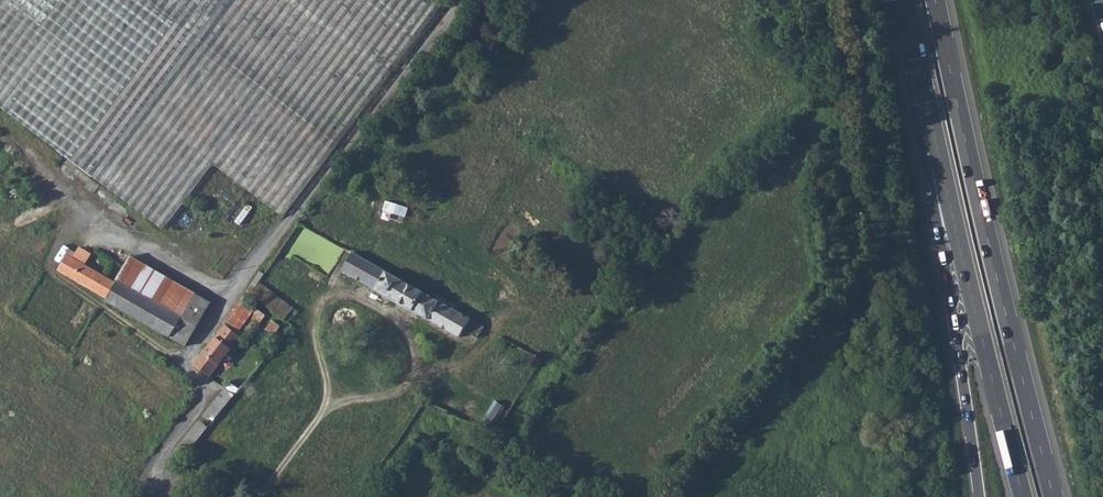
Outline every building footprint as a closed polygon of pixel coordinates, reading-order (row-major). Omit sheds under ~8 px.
[(70,162),(174,24),(143,0),(0,0),(0,109),(70,162)] [(174,24),(336,146),(442,7),(432,0),(143,0),(174,24)] [(162,231),(212,165),(282,218),(336,146),(174,24),(70,162),(162,231)] [(211,304),(195,295),(190,305),(138,276),(143,265),(130,257),(116,282),(84,264),(75,260),(72,258),(75,253),(69,249),(57,271),(106,299),(105,301),(113,306),(186,347),(211,304)] [(75,260),(84,264),(90,253),(81,249),(75,260)] [(342,272),(459,338),(463,331),(476,338),(483,326),(352,253),(342,272)] [(143,265),(138,276),(190,305),(195,295),(143,265)] [(246,292),(283,320),(292,309),(257,284),(263,275),(259,272),(246,292)] [(225,326),(241,339),(254,322),(238,309),(225,326)] [(194,365),(209,377),(222,363),(241,339),(225,326),(217,336),(194,365)] [(482,337),(494,345),(500,336),(487,329),(482,337)] [(535,370),(536,370),(542,360),(529,353),(524,363),(535,370)] [(221,392),(231,401),(235,396),(224,388),(221,392)] [(179,465),(188,453),(211,425),(231,401),(221,392),(193,426),(169,457),(179,465)]
